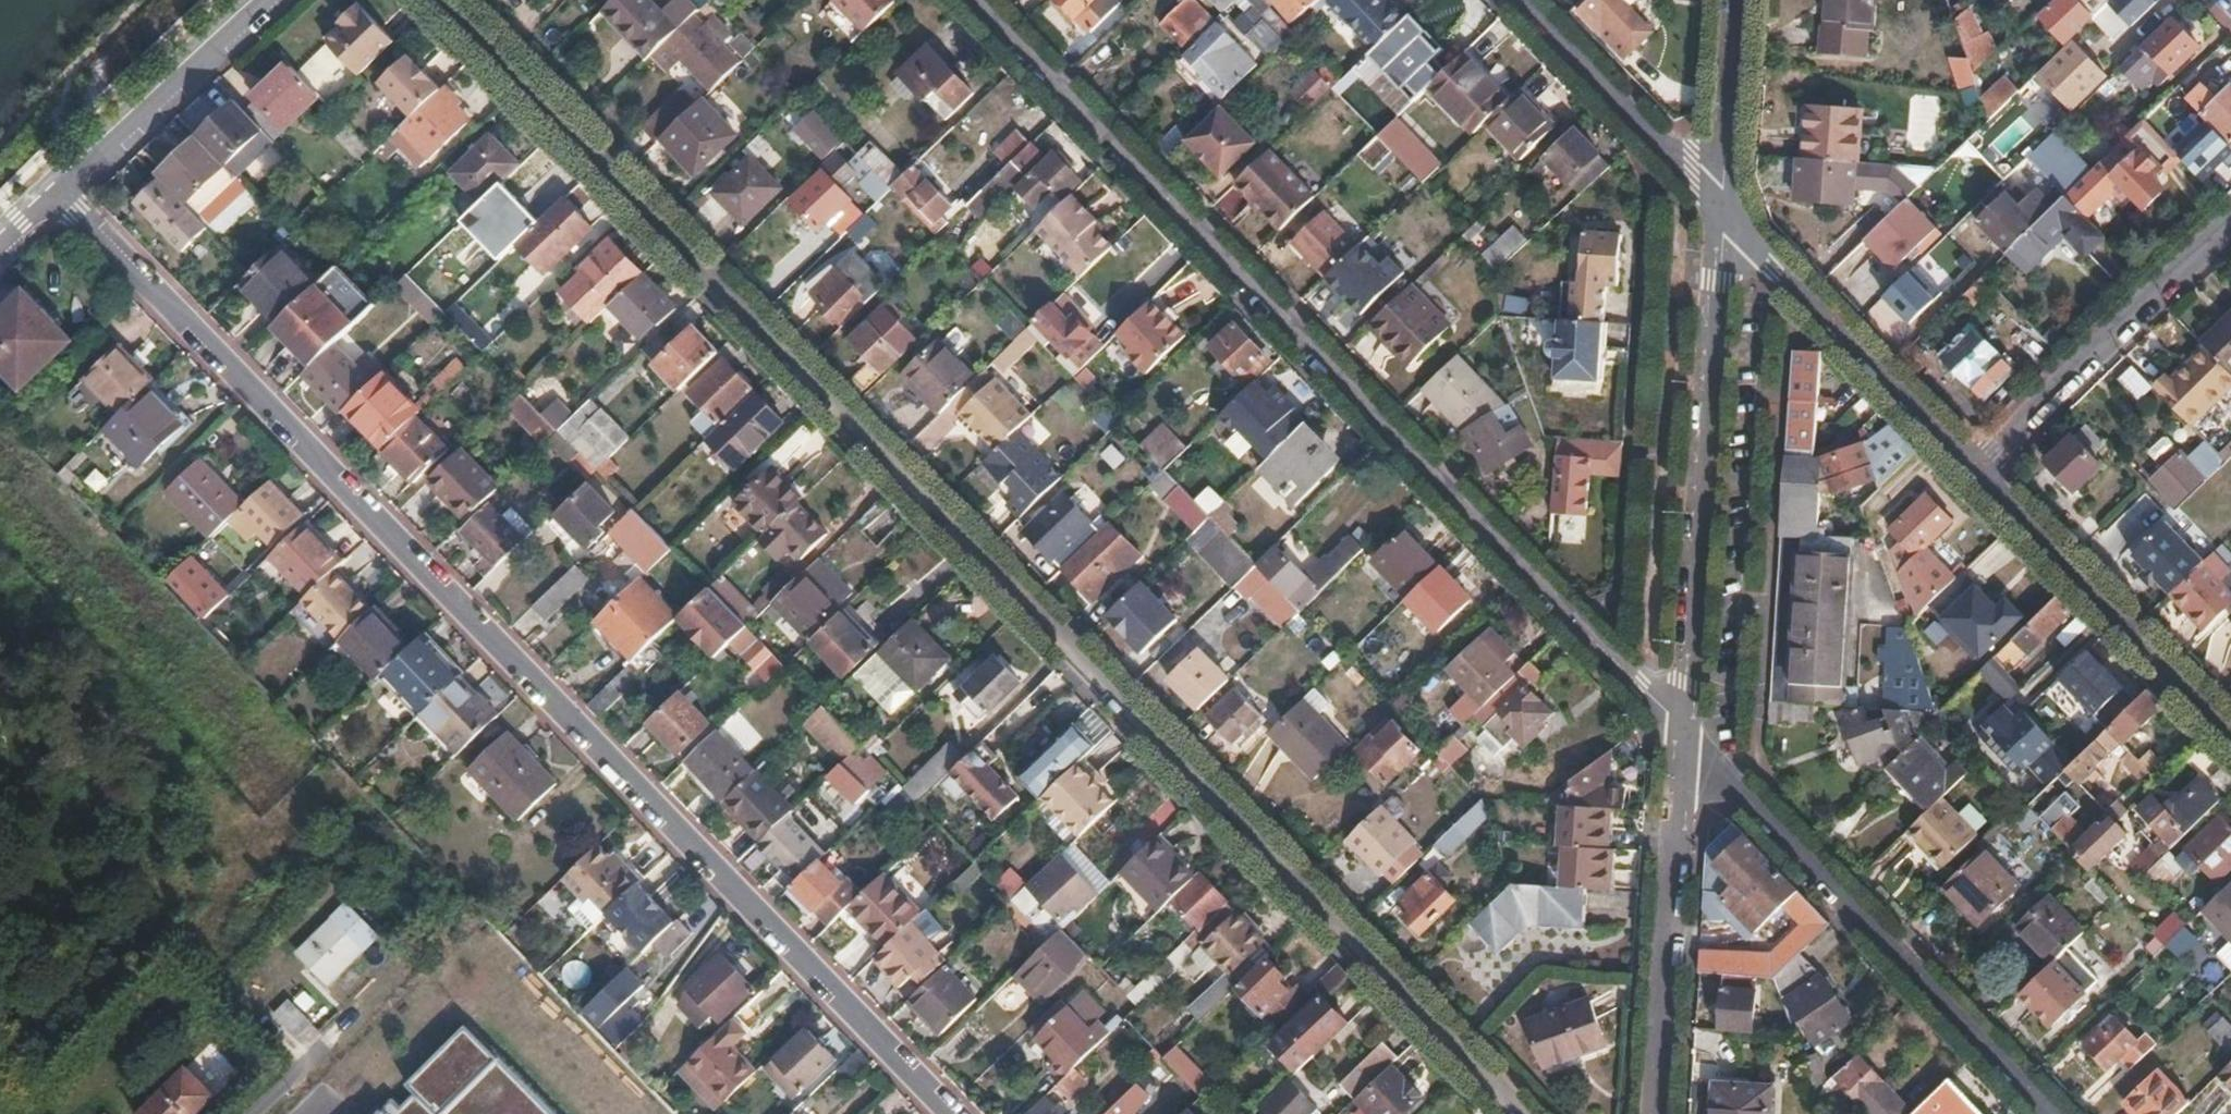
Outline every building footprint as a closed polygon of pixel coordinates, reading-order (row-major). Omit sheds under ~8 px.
[(647,0),(613,0),(600,13),(647,60),(658,48),(676,31),(647,0)] [(869,27),(897,0),(844,0),(869,27)] [(1060,0),(1054,0),(1052,3),(1072,24),(1078,19),(1060,0)] [(1078,19),(1093,33),(1116,9),(1107,0),(1060,0),(1078,19)] [(1191,0),(1189,0),(1162,25),(1182,46),(1210,20),(1191,0)] [(1250,0),(1237,0),(1227,10),(1249,33),(1265,16),(1250,0)] [(1294,23),(1320,0),(1273,0),(1294,23)] [(1369,21),(1357,9),(1362,5),(1357,0),(1330,0),(1309,20),(1355,67),(1378,45),(1385,38),(1369,21)] [(1625,0),(1582,0),(1576,6),(1627,58),(1654,31),(1625,0)] [(1872,0),(1827,0),(1826,21),(1820,21),(1817,45),(1865,48),(1866,25),(1870,26),(1872,0)] [(2079,0),(2056,0),(2042,14),(2068,41),(2091,19),(2095,15),(2079,0)] [(363,73),(398,39),(362,2),(349,14),(351,20),(347,24),(330,40),(363,73)] [(1993,53),(1974,3),(1967,10),(1957,20),(1958,22),(1969,55),(1975,70),(1993,53)] [(1373,16),(1362,5),(1357,9),(1369,21),(1373,16)] [(351,20),(349,14),(342,20),(347,24),(351,20)] [(720,43),(728,35),(715,22),(708,28),(693,15),(676,31),(658,48),(669,60),(677,54),(712,88),(714,87),(739,62),(720,43)] [(1289,41),(1265,16),(1249,33),(1272,58),(1289,41)] [(2158,85),(2201,44),(2174,17),(2165,26),(2113,75),(2120,81),(2137,65),(2158,85)] [(1969,55),(1958,22),(1940,22),(1950,53),(1969,55)] [(746,55),(756,45),(745,34),(735,44),(746,55)] [(1203,40),(1186,57),(1190,61),(1204,76),(1224,98),(1250,73),(1241,63),(1248,57),(1231,39),(1215,53),(1203,40)] [(2046,79),(2073,106),(2106,74),(2083,49),(2075,41),(2053,63),(2058,68),(2046,79)] [(974,92),(929,45),(907,66),(920,80),(914,86),(928,101),(932,96),(940,89),(958,107),(974,92)] [(1350,104),(1387,70),(1376,59),(1385,52),(1378,45),(1355,67),(1352,70),(1354,72),(1344,81),(1342,80),(1333,88),(1350,104)] [(445,87),(410,54),(382,81),(415,115),(441,91),(445,87)] [(1507,101),(1463,54),(1433,84),(1478,130),(1489,119),(1507,101)] [(1204,76),(1190,61),(1185,66),(1199,81),(1204,76)] [(1308,109),(1332,85),(1316,70),(1293,93),(1308,109)] [(277,138),(322,97),(306,80),(271,112),(259,100),(248,109),(267,127),(277,138)] [(645,128),(658,141),(660,139),(701,99),(688,86),(645,128)] [(748,124),(714,87),(712,88),(701,99),(660,139),(674,153),(679,149),(701,170),(748,124)] [(2206,113),(2230,138),(2230,88),(2206,113)] [(958,107),(940,89),(932,96),(950,115),(958,107)] [(430,157),(469,120),(441,91),(415,115),(402,129),(430,157)] [(1397,119),(1409,106),(1412,103),(1399,91),(1366,122),(1380,136),(1397,119)] [(1522,154),(1552,125),(1518,91),(1507,101),(1489,119),(1522,154)] [(2003,127),(2026,106),(2013,94),(1991,115),(2003,127)] [(1908,95),(1906,150),(1938,151),(1940,96),(1908,95)] [(2039,109),(2051,128),(2072,115),(2060,96),(2039,109)] [(249,145),(267,127),(248,109),(238,98),(228,107),(199,135),(228,165),(238,175),(260,154),(249,145)] [(2189,121),(2167,98),(2145,118),(2168,142),(2189,121)] [(1853,160),(1858,105),(1857,105),(1805,101),(1801,155),(1853,160)] [(1223,176),(1258,142),(1222,106),(1196,131),(1190,137),(1187,140),(1200,153),(1203,150),(1212,159),(1209,162),(1223,176)] [(812,109),(796,125),(827,155),(843,139),(812,109)] [(2168,142),(2145,118),(2092,170),(2067,194),(2089,217),(2111,195),(2104,188),(2118,174),(2148,204),(2168,185),(2157,173),(2164,166),(2167,169),(2181,156),(2168,142)] [(1442,165),(1397,119),(1380,136),(1425,182),(1433,173),(1442,165)] [(1187,140),(1190,137),(1178,125),(1157,146),(1169,158),(1187,140)] [(1567,181),(1597,155),(1598,151),(1574,126),(1543,157),(1567,181)] [(260,154),(277,138),(267,127),(249,145),(260,154)] [(1009,166),(1033,142),(1018,127),(994,152),(1009,166)] [(2067,194),(2092,170),(2054,130),(2028,155),(2067,194)] [(452,170),(479,199),(520,162),(498,139),(492,133),(452,170)] [(191,201),(228,165),(199,135),(175,158),(160,170),(158,172),(189,203),(191,201)] [(762,136),(749,147),(767,170),(781,159),(762,136)] [(827,175),(855,148),(847,140),(819,166),(822,170),(827,175)] [(905,175),(870,140),(859,151),(863,156),(893,187),(905,175)] [(573,171),(545,141),(527,160),(563,198),(566,195),(582,180),(573,171)] [(992,205),(1015,183),(1015,181),(1043,153),(1033,142),(1009,166),(981,193),(992,205)] [(701,170),(679,149),(674,153),(696,175),(701,170)] [(1212,159),(1203,150),(1200,153),(1209,162),(1212,159)] [(1260,207),(1294,173),(1271,150),(1236,183),(1260,207)] [(1081,179),(1053,152),(1018,187),(1036,206),(1055,187),(1064,196),(1081,179)] [(1395,155),(1386,164),(1395,174),(1404,164),(1395,155)] [(1596,179),(1609,167),(1597,155),(1567,181),(1580,194),(1596,179)] [(1897,163),(1853,160),(1801,155),(1799,155),(1795,195),(1854,200),(1855,185),(1890,188),(1903,200),(1906,198),(1918,186),(1897,163)] [(2067,194),(2028,155),(2017,166),(2048,198),(2040,205),(2043,208),(2038,213),(2043,218),(2067,194)] [(840,237),(893,187),(863,156),(857,162),(870,176),(862,184),(864,186),(851,198),(827,175),(822,170),(793,200),(821,229),(828,224),(840,237)] [(782,188),(752,158),(716,193),(745,224),(782,188)] [(563,198),(527,160),(514,172),(464,220),(501,258),(520,240),(563,198)] [(953,205),(915,165),(905,175),(893,187),(897,192),(938,233),(947,224),(940,217),(953,205)] [(1282,231),(1317,197),(1294,173),(1260,207),(1282,231)] [(202,222),(160,178),(136,201),(184,251),(208,228),(202,222)] [(2010,250),(2040,221),(2008,188),(1978,217),(2010,250)] [(1115,243),(1095,223),(1100,219),(1074,192),(1042,224),(1038,228),(1083,272),(1106,251),(1115,243)] [(2089,217),(2067,194),(2043,218),(2040,221),(2010,250),(2026,267),(2064,230),(2084,251),(2104,232),(2089,217)] [(548,270),(596,225),(566,195),(563,198),(520,240),(548,270)] [(1894,267),(1935,228),(1906,198),(1903,200),(1876,226),(1865,238),(1894,267)] [(1360,245),(1325,208),(1292,240),(1328,276),(1360,245)] [(847,232),(858,244),(879,225),(868,213),(847,232)] [(1464,242),(1469,236),(1466,232),(1460,238),(1464,242)] [(1617,286),(1622,235),(1583,232),(1575,319),(1603,321),(1605,285),(1617,286)] [(644,273),(621,248),(611,239),(595,254),(599,259),(564,290),(593,323),(612,303),(644,273)] [(1363,312),(1396,281),(1362,243),(1360,245),(1328,276),(1363,312)] [(1488,279),(1514,255),(1503,243),(1482,263),(1488,279)] [(319,283),(281,244),(240,283),(279,323),(319,283)] [(842,325),(889,281),(858,249),(830,276),(825,271),(813,282),(818,287),(812,293),(842,325)] [(466,292),(429,253),(408,273),(423,289),(445,311),(466,292)] [(980,282),(996,273),(986,257),(971,267),(980,282)] [(360,321),(374,307),(335,267),(319,283),(279,323),(275,327),(312,366),(334,345),(360,321)] [(678,308),(644,273),(612,303),(644,335),(656,323),(660,325),(678,308)] [(1974,304),(1993,286),(1994,285),(1984,275),(1974,285),(1965,294),(1974,304)] [(1451,331),(1410,288),(1373,323),(1394,345),(1389,348),(1409,370),(1451,331)] [(445,311),(423,289),(411,299),(433,323),(438,319),(445,311)] [(1091,331),(1074,315),(1080,309),(1062,291),(1027,324),(1075,374),(1106,345),(1091,331)] [(1940,317),(1947,310),(1928,291),(1903,316),(1922,335),(1940,317)] [(1522,295),(1509,293),(1503,309),(1517,313),(1522,295)] [(1148,372),(1186,334),(1172,320),(1169,323),(1163,316),(1167,313),(1153,299),(1118,332),(1131,345),(1126,351),(1148,372)] [(913,332),(918,327),(891,300),(853,339),(872,358),(851,379),(862,391),(918,337),(913,332)] [(67,339),(53,324),(56,322),(42,308),(37,313),(26,302),(13,315),(10,311),(0,322),(0,361),(22,384),(67,339)] [(1223,306),(1194,331),(1208,347),(1237,322),(1223,306)] [(1179,314),(1172,307),(1167,313),(1163,316),(1169,323),(1172,320),(1179,314)] [(2230,369),(2230,307),(2200,337),(2206,344),(2230,370),(2230,369)] [(1011,309),(997,324),(1014,339),(1027,325),(1011,309)] [(1096,326),(1080,309),(1074,315),(1091,331),(1096,326)] [(1598,379),(1603,321),(1575,319),(1558,317),(1557,338),(1553,339),(1549,342),(1548,343),(1547,349),(1550,353),(1556,356),(1555,376),(1598,379)] [(686,335),(672,320),(663,329),(660,332),(674,346),(686,335)] [(922,341),(932,331),(924,322),(918,327),(913,332),(918,337),(922,341)] [(1394,345),(1373,323),(1368,327),(1389,348),(1394,345)] [(1236,324),(1212,348),(1248,382),(1267,363),(1263,360),(1268,355),(1236,324)] [(1972,324),(1941,354),(1985,398),(2016,367),(2008,360),(2012,356),(2007,350),(2003,354),(1972,324)] [(719,350),(694,327),(686,335),(674,346),(671,349),(692,372),(719,350)] [(1007,375),(1039,341),(1027,329),(995,363),(1007,375)] [(956,397),(978,377),(942,340),(905,377),(941,412),(956,397)] [(120,413),(150,384),(155,380),(119,343),(84,377),(120,413)] [(2230,385),(2230,370),(2206,344),(2173,374),(2158,389),(2191,423),(2230,385)] [(370,384),(334,345),(312,366),(304,374),(341,413),(345,410),(370,384)] [(1818,398),(1822,350),(1821,349),(1793,348),(1790,397),(1818,398)] [(1504,405),(1455,355),(1423,386),(1465,430),(1504,405)] [(690,390),(719,421),(754,387),(725,357),(690,390)] [(441,394),(469,370),(458,358),(430,382),(441,394)] [(1028,401),(991,364),(978,377),(956,397),(992,435),(1028,401)] [(2154,385),(2140,370),(2136,366),(2123,378),(2140,398),(2154,385)] [(530,382),(517,368),(509,376),(522,390),(530,382)] [(666,401),(689,380),(681,372),(669,383),(660,374),(650,384),(666,401)] [(420,413),(382,373),(370,384),(345,410),(383,448),(418,415),(420,413)] [(2158,389),(2173,374),(2171,373),(2156,386),(2158,389)] [(1222,414),(1221,414),(1236,430),(1239,427),(1268,457),(1301,426),(1302,425),(1290,411),(1296,405),(1275,383),(1268,391),(1257,380),(1222,414)] [(139,463),(184,419),(150,384),(120,413),(105,428),(124,448),(139,463)] [(736,467),(783,420),(755,391),(705,438),(736,467)] [(540,408),(525,392),(512,405),(526,421),(540,408)] [(1816,449),(1819,398),(1818,398),(1790,397),(1787,448),(1816,449)] [(575,415),(559,399),(549,409),(551,411),(546,415),(557,426),(560,429),(575,415)] [(1536,442),(1508,403),(1504,405),(1465,430),(1493,471),(1536,442)] [(557,426),(546,415),(540,408),(526,421),(544,440),(557,426)] [(575,445),(593,427),(578,412),(575,415),(560,429),(575,445)] [(414,481),(448,447),(418,415),(383,448),(414,481)] [(2103,463),(2091,451),(2105,437),(2087,419),(2047,461),(2076,488),(2103,463)] [(1876,488),(1911,456),(1917,450),(1892,424),(1862,442),(1876,477),(1873,478),(1876,488)] [(1297,502),(1337,463),(1301,426),(1268,457),(1260,466),(1297,502)] [(616,449),(593,427),(575,445),(580,450),(596,468),(608,457),(616,449)] [(790,479),(822,446),(802,427),(770,460),(790,479)] [(580,450),(575,445),(560,429),(546,443),(567,463),(580,450)] [(1021,517),(1063,477),(1017,430),(984,463),(1005,483),(1009,480),(1021,492),(1013,499),(1009,503),(1021,517)] [(1876,477),(1862,442),(1860,444),(1857,435),(1816,449),(1815,458),(1822,458),(1832,486),(1834,493),(1873,478),(1876,477)] [(1594,438),(1560,436),(1553,511),(1587,514),(1589,472),(1590,457),(1602,457),(1620,459),(1621,440),(1594,438)] [(2177,503),(2224,457),(2208,440),(2188,461),(2174,446),(2172,448),(2164,456),(2157,463),(2164,470),(2154,480),(2177,503)] [(2164,456),(2172,448),(2166,443),(2159,450),(2164,456)] [(1173,460),(1159,445),(1151,452),(1163,465),(1166,468),(1173,460)] [(1815,458),(1816,449),(1787,448),(1787,450),(1811,453),(1810,458),(1815,458)] [(1832,486),(1822,458),(1815,458),(1810,458),(1811,453),(1787,450),(1780,532),(1823,535),(1824,515),(1818,513),(1819,488),(1832,486)] [(496,490),(459,451),(436,473),(428,480),(467,519),(496,490)] [(2219,468),(2230,481),(2230,456),(2219,468)] [(606,478),(618,467),(608,457),(596,468),(606,478)] [(1602,457),(1590,457),(1589,472),(1601,472),(1602,457)] [(231,519),(249,501),(226,477),(223,480),(201,459),(171,489),(213,536),(231,519)] [(797,500),(801,496),(772,465),(733,504),(763,533),(797,500)] [(1165,498),(1181,483),(1166,468),(1150,483),(1165,498)] [(102,494),(113,480),(97,469),(87,482),(102,494)] [(1013,499),(1021,492),(1009,480),(1005,483),(1002,488),(1013,499)] [(273,544),(303,517),(268,482),(259,492),(249,501),(231,519),(250,538),(259,529),(273,544)] [(1210,513),(1181,483),(1165,498),(1195,528),(1210,513)] [(621,519),(614,512),(616,510),(589,484),(548,522),(562,537),(571,528),(588,547),(603,531),(607,534),(609,531),(621,519)] [(1085,485),(1074,494),(1091,515),(1102,507),(1085,485)] [(1897,537),(1914,556),(1954,521),(1928,492),(1898,518),(1907,528),(1897,537)] [(1026,530),(1053,557),(1092,521),(1066,493),(1026,530)] [(828,532),(797,500),(763,533),(757,539),(778,560),(789,548),(800,558),(828,532)] [(526,539),(522,534),(528,527),(517,515),(509,523),(491,504),(463,531),(485,553),(472,565),(484,578),(487,575),(526,539)] [(669,549),(673,546),(634,507),(621,519),(609,531),(626,549),(638,561),(625,572),(635,582),(643,574),(669,549)] [(1256,561),(1211,515),(1210,513),(1195,528),(1187,536),(1233,583),(1234,582),(1256,561)] [(2155,523),(2125,552),(2159,587),(2189,557),(2155,523)] [(1015,549),(1028,541),(1017,524),(1004,532),(1015,549)] [(1439,566),(1403,529),(1373,560),(1407,596),(1439,566)] [(1841,706),(1853,537),(1823,535),(1780,532),(1767,699),(1815,704),(1841,706)] [(1341,571),(1363,549),(1353,539),(1330,561),(1341,571)] [(1975,563),(1990,580),(2016,557),(2001,540),(1975,563)] [(1112,584),(1126,569),(1106,548),(1102,552),(1091,541),(1063,567),(1095,600),(1112,584)] [(1318,585),(1273,544),(1256,561),(1264,570),(1270,575),(1301,609),(1327,584),(1323,579),(1318,585)] [(2214,574),(2230,557),(2230,553),(2222,544),(2171,593),(2203,626),(2230,600),(2230,592),(2214,574)] [(638,561),(626,549),(614,560),(625,572),(638,561)] [(193,556),(170,578),(173,582),(207,617),(230,594),(193,556)] [(795,579),(775,599),(808,634),(852,593),(819,558),(795,579)] [(1247,596),(1270,575),(1264,570),(1256,561),(1234,582),(1247,596)] [(1437,629),(1470,597),(1439,566),(1407,596),(1437,629)] [(237,588),(253,572),(249,569),(247,567),(243,570),(232,582),(237,588)] [(341,638),(373,608),(334,569),(304,599),(341,638)] [(541,621),(582,582),(570,569),(529,608),(541,621)] [(775,599),(795,579),(785,569),(763,589),(767,592),(775,599)] [(1980,656),(2023,614),(2005,596),(2001,600),(1997,604),(1989,596),(1964,570),(1941,593),(1929,604),(1980,656)] [(753,605),(722,573),(710,585),(749,625),(761,613),(753,605)] [(680,613),(643,574),(635,582),(626,590),(598,617),(614,634),(618,634),(637,654),(650,641),(677,616),(680,613)] [(1301,609),(1270,575),(1247,596),(1257,605),(1262,601),(1285,625),(1298,613),(1301,609)] [(1176,619),(1141,582),(1108,614),(1143,651),(1176,619)] [(1101,607),(1118,590),(1112,584),(1095,600),(1101,607)] [(730,643),(749,625),(710,585),(680,613),(677,616),(717,655),(730,643)] [(761,613),(775,599),(767,592),(753,605),(761,613)] [(2001,600),(1993,592),(1989,596),(1997,604),(2001,600)] [(2057,624),(2056,620),(2067,610),(2054,597),(2014,635),(1994,655),(2000,661),(2002,663),(2026,640),(2030,644),(2037,639),(2039,642),(2057,624)] [(853,627),(861,619),(847,606),(826,626),(839,640),(835,644),(856,665),(872,648),(853,627)] [(386,672),(413,646),(375,607),(374,608),(341,638),(380,678),(386,672)] [(1311,625),(1298,613),(1285,625),(1294,634),(1298,630),(1303,634),(1311,625)] [(2070,643),(2088,625),(2085,622),(2079,616),(2060,635),(2070,643)] [(951,654),(915,617),(879,651),(917,689),(951,654)] [(786,664),(749,625),(730,643),(767,682),(786,664)] [(1918,660),(1909,636),(1906,626),(1890,626),(1887,658),(1918,660)] [(440,696),(461,675),(424,637),(413,646),(386,672),(424,711),(440,696)] [(1515,676),(1480,640),(1451,669),(1486,705),(1515,676)] [(598,717),(664,655),(650,641),(637,654),(585,704),(598,717)] [(2120,668),(2099,646),(2066,679),(2111,723),(2145,691),(2120,668)] [(1228,680),(1200,652),(1194,657),(1187,651),(1170,668),(1176,674),(1171,680),(1198,710),(1228,680)] [(955,694),(979,720),(1019,682),(994,656),(955,694)] [(1999,694),(1967,723),(2007,766),(2013,759),(1986,729),(2025,693),(1994,659),(1979,672),(1999,694)] [(1553,710),(1529,685),(1533,680),(1522,671),(1515,676),(1486,705),(1482,708),(1493,720),(1497,716),(1526,745),(1541,730),(1538,727),(1553,710)] [(461,750),(499,713),(461,675),(440,696),(424,711),(461,750)] [(1237,686),(1207,716),(1232,743),(1244,732),(1249,738),(1263,725),(1258,719),(1263,714),(1237,686)] [(2122,744),(2165,705),(2149,687),(2145,691),(2111,723),(2106,728),(2122,744)] [(710,724),(679,692),(648,722),(678,753),(710,724)] [(1306,770),(1342,738),(1303,697),(1269,731),(1306,770)] [(2022,698),(1992,725),(2047,785),(2064,769),(2075,758),(2022,698)] [(1812,719),(1815,704),(1767,699),(1766,720),(1788,722),(1787,717),(1812,719)] [(1892,740),(1885,709),(1864,707),(1843,716),(1857,761),(1877,753),(1892,740)] [(855,742),(820,708),(810,718),(843,753),(855,742)] [(1936,730),(1945,721),(1935,711),(1934,713),(1894,710),(1913,733),(1927,721),(1936,730)] [(1077,763),(1098,742),(1081,725),(1073,726),(1057,742),(1036,761),(1057,782),(1077,763)] [(1416,754),(1390,726),(1386,730),(1380,725),(1364,739),(1371,746),(1357,759),(1383,785),(1416,754)] [(509,729),(470,769),(520,822),(561,784),(509,729)] [(755,771),(717,731),(687,760),(724,799),(755,771)] [(1451,763),(1467,748),(1455,735),(1439,750),(1451,763)] [(1928,809),(1967,770),(1958,760),(1947,768),(1918,737),(1887,765),(1928,809)] [(950,772),(968,755),(953,739),(903,786),(919,803),(950,772)] [(1357,759),(1371,746),(1364,739),(1351,753),(1357,759)] [(2096,766),(2109,755),(2094,740),(2075,758),(2064,769),(2077,783),(2087,776),(2093,782),(2101,774),(2096,766)] [(870,783),(886,768),(862,742),(861,741),(829,773),(857,802),(873,786),(870,783)] [(1019,795),(988,764),(996,756),(982,741),(968,755),(950,772),(996,819),(1019,795)] [(1623,807),(1623,788),(1610,788),(1612,749),(1572,779),(1571,780),(1568,803),(1610,806),(1623,807)] [(2148,770),(2131,753),(2122,762),(2138,778),(2148,770)] [(1116,801),(1077,763),(1057,782),(1044,794),(1083,832),(1116,801)] [(792,809),(755,771),(724,799),(761,840),(790,812),(792,809)] [(900,782),(889,771),(881,779),(891,790),(900,782)] [(830,781),(806,802),(827,826),(852,805),(830,781)] [(2174,846),(2219,802),(2199,782),(2167,813),(2154,799),(2140,812),(2173,847),(2174,846)] [(919,807),(900,788),(890,798),(907,818),(912,814),(925,827),(931,820),(927,817),(930,814),(921,805),(919,807)] [(1446,857),(1490,815),(1484,797),(1483,797),(1434,844),(1446,857)] [(1610,806),(1568,803),(1563,803),(1560,843),(1565,843),(1562,884),(1610,887),(1612,847),(1607,847),(1610,806)] [(1428,850),(1382,805),(1349,838),(1384,872),(1387,870),(1397,880),(1424,854),(1428,850)] [(784,870),(816,839),(790,812),(761,840),(758,843),(784,870)] [(2090,869),(2127,833),(2109,817),(2101,827),(2099,823),(2087,834),(2067,813),(2051,830),(2064,843),(2090,869)] [(2216,883),(2230,869),(2230,822),(2224,815),(2187,852),(2216,883)] [(1795,957),(1832,923),(1805,894),(1731,818),(1707,823),(1703,900),(1715,915),(1734,919),(1752,938),(1787,904),(1804,921),(1770,954),(1699,949),(1699,960),(1698,970),(1723,972),(1745,973),(1776,975),(1795,957)] [(2153,843),(2142,829),(2134,835),(2147,849),(2149,846),(2153,843)] [(1170,900),(1194,877),(1156,837),(1122,869),(1161,909),(1170,900)] [(796,881),(819,859),(828,850),(816,839),(784,870),(796,881)] [(638,882),(642,879),(628,864),(625,867),(601,842),(564,877),(588,902),(594,896),(608,911),(638,882)] [(2016,885),(1982,848),(1945,883),(1980,919),(2016,885)] [(1061,928),(1087,903),(1101,888),(1064,850),(1013,900),(1029,916),(1050,938),(1061,928)] [(2147,873),(2161,859),(2154,851),(2140,864),(2147,873)] [(857,898),(819,859),(796,881),(792,886),(815,911),(829,926),(850,906),(857,898)] [(962,886),(982,868),(977,863),(974,859),(955,878),(962,886)] [(1238,910),(1200,871),(1194,877),(1170,900),(1199,929),(1151,976),(1160,985),(1204,943),(1238,910)] [(1407,917),(1423,935),(1457,901),(1429,873),(1405,896),(1417,907),(1407,917)] [(917,909),(882,874),(857,898),(850,906),(884,941),(917,909)] [(608,911),(607,912),(644,951),(654,942),(676,921),(638,882),(608,911)] [(2194,917),(2224,947),(2230,954),(2230,882),(2194,917)] [(815,911),(792,886),(786,891),(811,915),(815,911)] [(1584,929),(1587,889),(1513,887),(1487,908),(1470,924),(1498,954),(1527,927),(1584,929)] [(538,905),(555,918),(567,904),(551,890),(538,905)] [(2086,931),(2050,893),(2017,926),(2054,962),(2056,959),(2062,953),(2086,931)] [(1407,917),(1417,907),(1405,896),(1396,905),(1407,917)] [(295,950),(326,980),(376,933),(347,902),(295,950)] [(1078,946),(1104,921),(1087,903),(1061,928),(1078,946)] [(1267,929),(1247,908),(1241,914),(1261,935),(1267,929)] [(1270,954),(1260,944),(1265,939),(1261,935),(1241,914),(1238,910),(1204,943),(1232,972),(1208,995),(1217,1005),(1270,954)] [(2163,946),(2183,928),(2188,923),(2180,915),(2156,939),(2163,946)] [(667,956),(694,930),(681,916),(676,921),(654,942),(667,956)] [(1050,938),(1029,916),(1023,922),(1044,944),(1050,938)] [(1050,988),(1085,954),(1078,946),(1061,928),(1050,938),(1044,944),(1025,963),(1050,988)] [(1003,931),(988,945),(1009,965),(1024,952),(1003,931)] [(936,968),(931,962),(939,955),(924,935),(913,944),(912,945),(902,934),(886,944),(875,954),(899,985),(913,975),(920,980),(936,968)] [(1275,949),(1265,939),(1260,944),(1270,954),(1275,949)] [(2230,972),(2230,954),(2224,947),(2210,960),(2226,977),(2230,972)] [(757,989),(724,956),(690,989),(681,1005),(705,1029),(726,1020),(757,989)] [(1781,990),(1805,969),(1795,957),(1776,975),(1781,990)] [(1289,989),(1280,979),(1285,974),(1270,958),(1240,987),(1275,1023),(1299,999),(1289,989)] [(2052,1023),(2087,990),(2056,959),(2054,962),(2021,993),(2052,1023)] [(1304,1066),(1351,1021),(1327,996),(1350,973),(1343,965),(1338,961),(1306,993),(1299,999),(1275,1023),(1282,1031),(1276,1037),(1304,1066)] [(644,1019),(634,1010),(637,1006),(630,998),(648,980),(631,963),(598,995),(593,999),(585,1007),(593,1016),(620,1044),(639,1024),(642,1020),(644,1019)] [(976,998),(944,966),(909,1000),(942,1033),(976,998)] [(1740,1028),(1742,1013),(1753,1013),(1754,1000),(1743,1000),(1745,973),(1723,972),(1718,1026),(1740,1028)] [(1855,1019),(1834,991),(1841,988),(1830,975),(1824,978),(1822,974),(1785,999),(1819,1046),(1855,1019)] [(1138,1006),(1160,985),(1151,976),(1129,997),(1138,1006)] [(1306,993),(1296,982),(1289,989),(1299,999),(1306,993)] [(1074,1011),(1089,996),(1083,990),(1068,1005),(1074,1011)] [(1204,1017),(1217,1005),(1208,995),(1195,1008),(1204,1017)] [(1106,1014),(1089,996),(1074,1011),(1091,1029),(1096,1025),(1106,1014)] [(1529,1020),(1546,1067),(1605,1044),(1607,1043),(1590,997),(1529,1020)] [(287,999),(272,1014),(294,1037),(310,1023),(287,999)] [(1066,1054),(1091,1029),(1074,1011),(1068,1005),(1042,1030),(1066,1054)] [(727,1099),(759,1069),(733,1043),(746,1030),(734,1016),(689,1061),(727,1099)] [(1138,1027),(1128,1016),(1120,1024),(1130,1035),(1138,1027)] [(2230,1047),(2230,1046),(2230,1024),(2224,1017),(2212,1030),(2230,1047)] [(641,1064),(660,1046),(639,1024),(620,1044),(641,1064)] [(2128,1049),(2104,1025),(2101,1028),(2097,1024),(2082,1039),(2109,1066),(2123,1054),(2128,1049)] [(1080,1062),(1107,1036),(1096,1025),(1091,1029),(1066,1054),(1052,1067),(1063,1078),(1073,1069),(1080,1062)] [(2133,1065),(2156,1043),(2159,1040),(2148,1029),(2128,1049),(2123,1054),(2133,1065)] [(381,1113),(553,1113),(468,1030),(409,1089),(418,1098),(404,1112),(394,1101),(381,1113)] [(806,1090),(836,1061),(810,1034),(780,1063),(785,1069),(780,1074),(789,1084),(795,1079),(806,1090)] [(1357,1097),(1392,1064),(1400,1055),(1385,1040),(1331,1092),(1346,1107),(1348,1106),(1357,1097)] [(1164,1055),(1154,1044),(1147,1052),(1157,1062),(1164,1055)] [(1211,1083),(1174,1046),(1167,1053),(1164,1055),(1202,1093),(1211,1083)] [(850,1084),(871,1061),(858,1048),(836,1069),(850,1084)] [(1830,1079),(1818,1050),(1805,1056),(1818,1090),(1830,1079)] [(1862,1053),(1839,1071),(1830,1079),(1818,1090),(1821,1098),(1838,1083),(1869,1113),(1902,1113),(1910,1107),(1862,1053)] [(1090,1072),(1080,1062),(1073,1069),(1083,1079),(1090,1072)] [(2220,1074),(2230,1086),(2230,1063),(2220,1074)] [(215,1094),(185,1064),(134,1113),(194,1113),(215,1094)] [(1422,1095),(1392,1064),(1357,1097),(1373,1113),(1403,1113),(1422,1095)] [(2193,1099),(2160,1068),(2125,1101),(2137,1113),(2177,1113),(2193,1099)] [(1071,1097),(1086,1082),(1083,1079),(1073,1069),(1063,1078),(1057,1084),(1071,1097)] [(1316,1106),(1290,1079),(1270,1098),(1262,1106),(1269,1113),(1308,1113),(1316,1106)] [(1133,1110),(1149,1094),(1137,1081),(1103,1113),(1129,1113),(1133,1110)] [(1715,1081),(1713,1113),(1769,1113),(1771,1086),(1715,1081)] [(1967,1096),(1948,1113),(1984,1113),(1967,1096)] [(1043,1097),(1026,1113),(1061,1113),(1043,1097)] [(1357,1097),(1348,1106),(1356,1113),(1373,1113),(1357,1097)]
